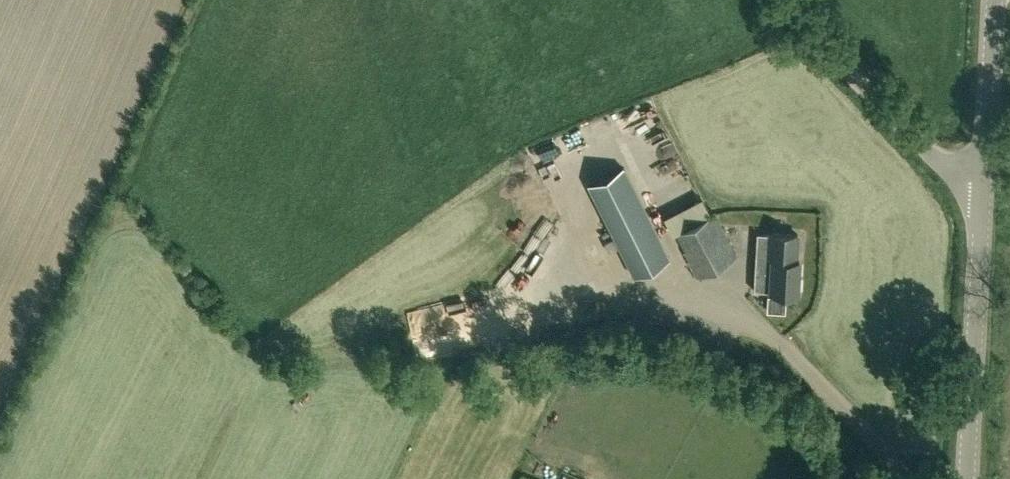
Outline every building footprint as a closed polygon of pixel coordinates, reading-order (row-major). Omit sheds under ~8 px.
[(588,185),(633,276),(669,258),(624,168),(588,185)] [(676,234),(697,277),(737,257),(715,214),(676,234)] [(795,260),(796,233),(773,233),(773,236),(755,235),(754,291),(798,292),(798,260),(795,260)] [(768,311),(784,311),(785,295),(768,295),(768,311)] [(593,323),(594,334),(604,333),(603,323),(593,323)] [(713,355),(727,361),(733,347),(719,341),(713,355)] [(438,354),(436,342),(422,344),(424,356),(438,354)]
